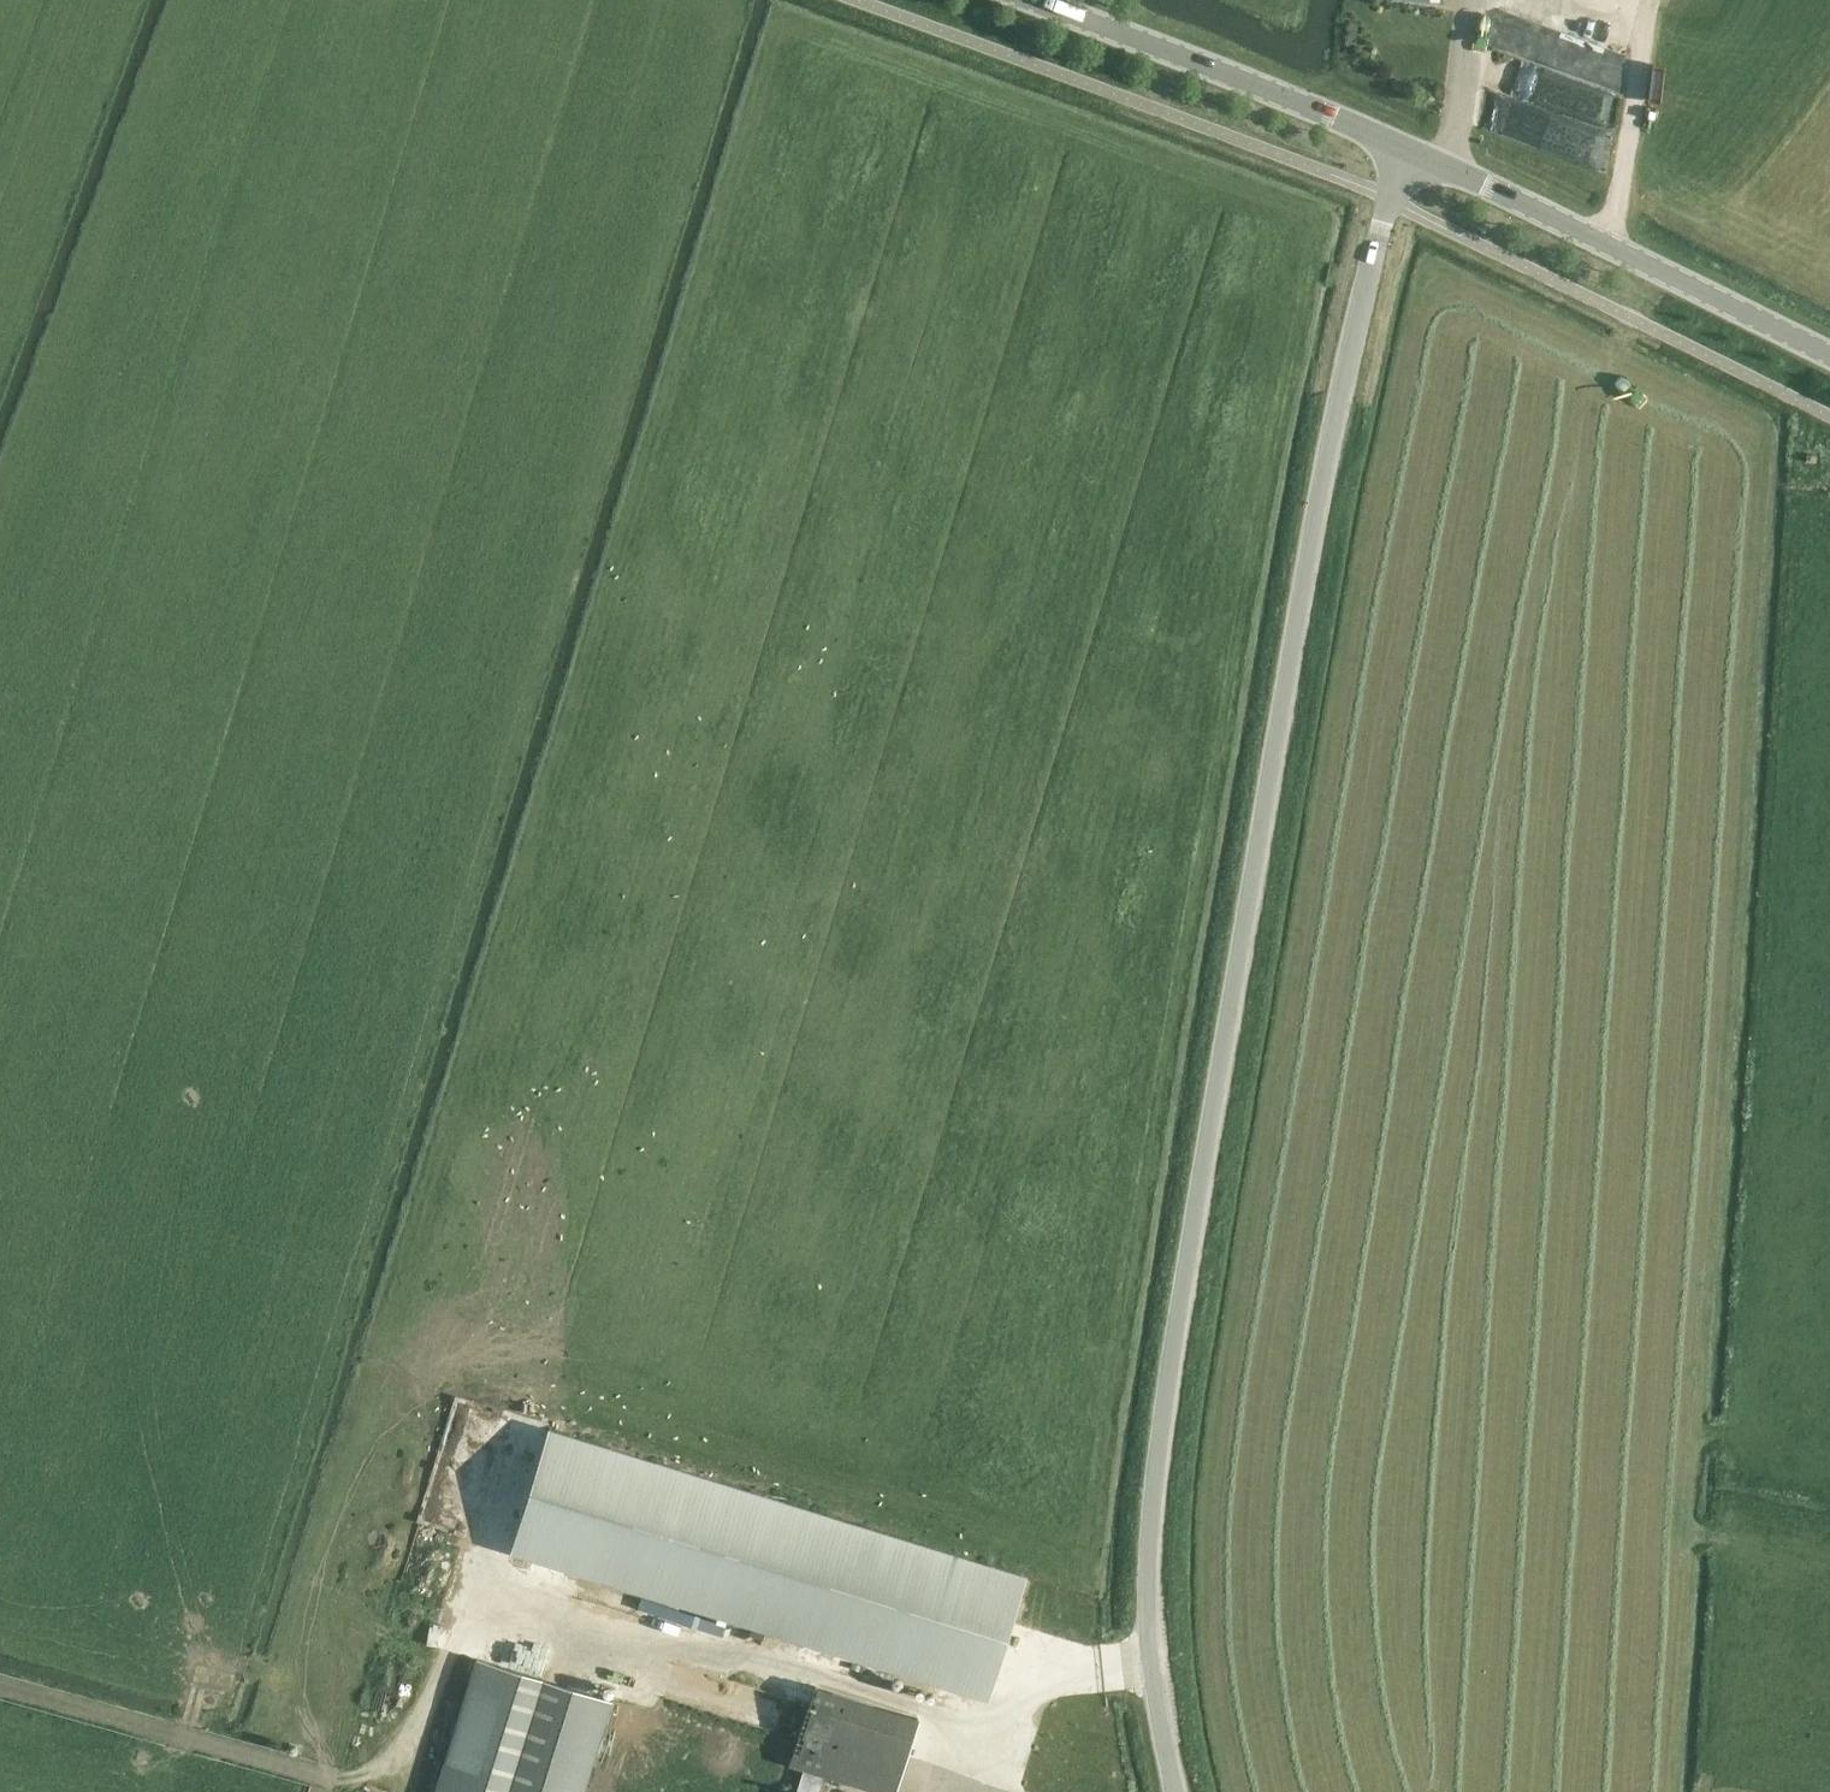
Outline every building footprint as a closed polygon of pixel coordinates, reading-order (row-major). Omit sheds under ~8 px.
[(1503,20),(1476,131),(1597,160),(1624,49),(1503,20)] [(512,1550),(988,1697),(1025,1577),(549,1430),(512,1550)] [(434,1791),(585,1791),(614,1701),(543,1679),(476,1658),(434,1791)] [(824,1777),(874,1791),(896,1791),(919,1718),(815,1686),(790,1766),(803,1770),(796,1791),(820,1791),(824,1777)]
